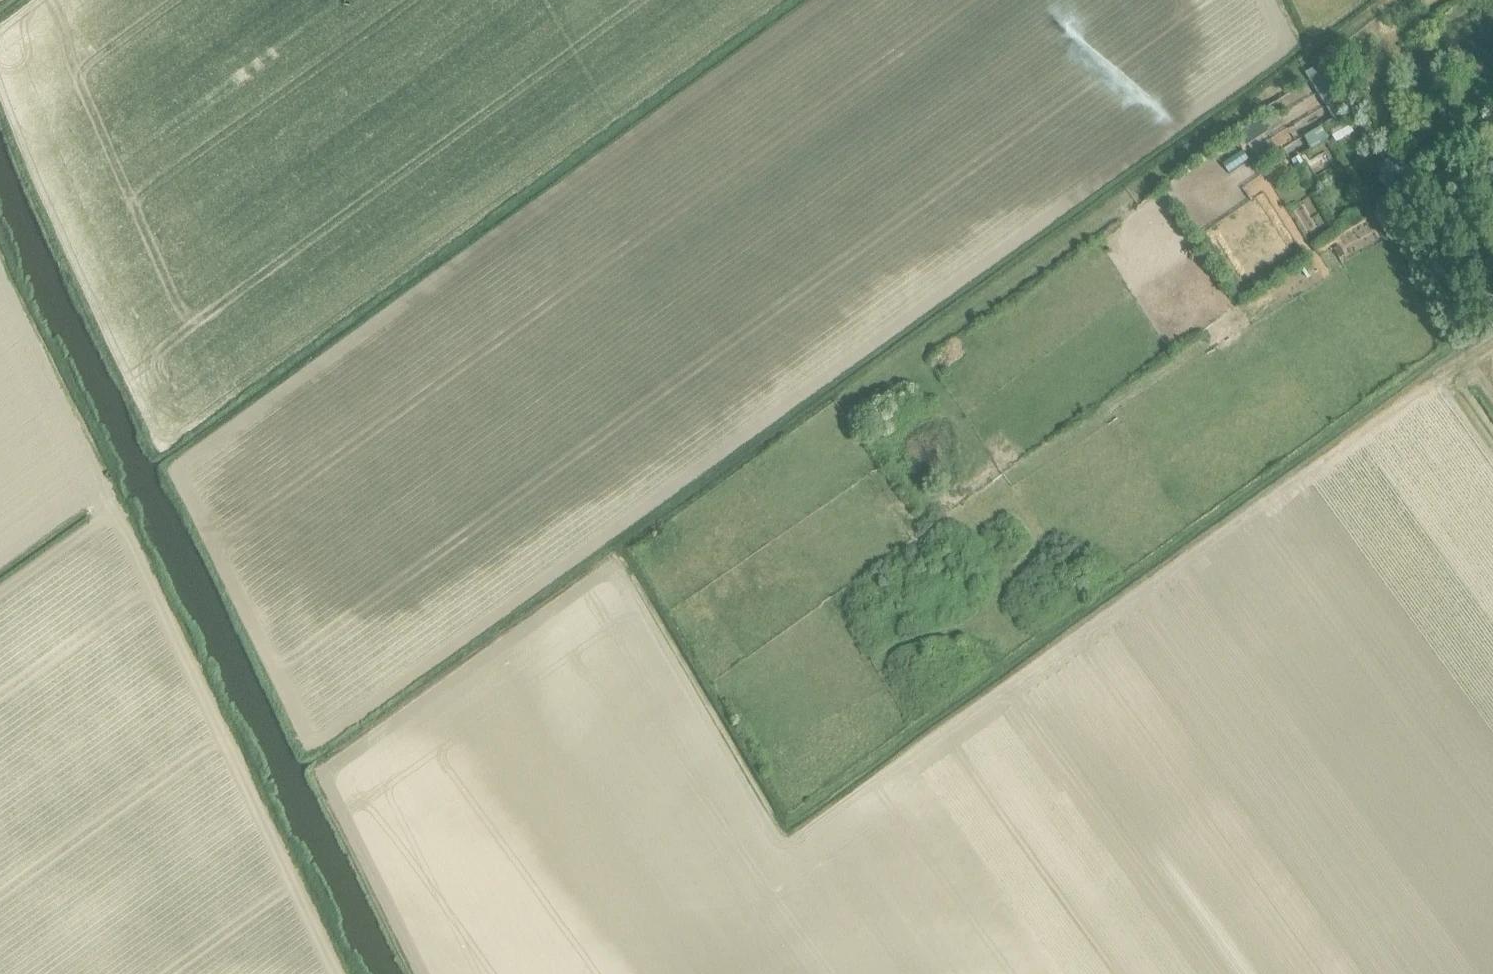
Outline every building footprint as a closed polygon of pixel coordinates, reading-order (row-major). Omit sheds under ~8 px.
[(1315,86),(1327,105),(1337,99),(1326,79),(1315,86)] [(1346,120),(1329,130),(1336,141),(1353,131),(1346,120)] [(1321,125),(1305,134),(1312,146),(1328,136),(1321,125)] [(1287,163),(1273,172),(1280,182),(1294,173),(1287,163)]
